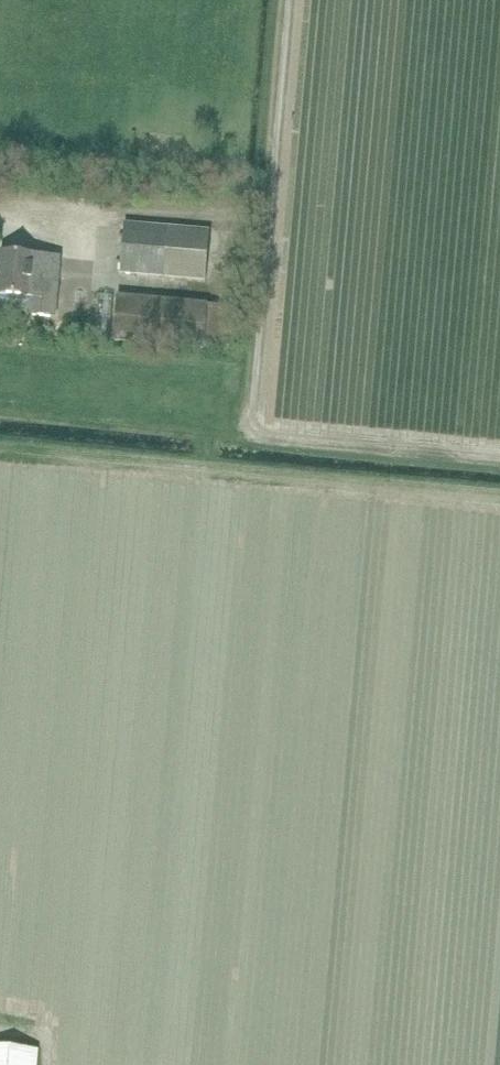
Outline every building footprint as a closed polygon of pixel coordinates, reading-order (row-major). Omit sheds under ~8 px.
[(124,223),(120,274),(205,281),(210,230),(124,223)] [(34,256),(1,252),(0,267),(0,296),(30,298),(30,296),(44,297),(46,269),(63,270),(64,259),(34,256)] [(208,306),(118,298),(115,341),(204,350),(204,349),(228,351),(233,309),(208,306)] [(38,1050),(0,1047),(0,1064),(37,1064),(38,1050)]
